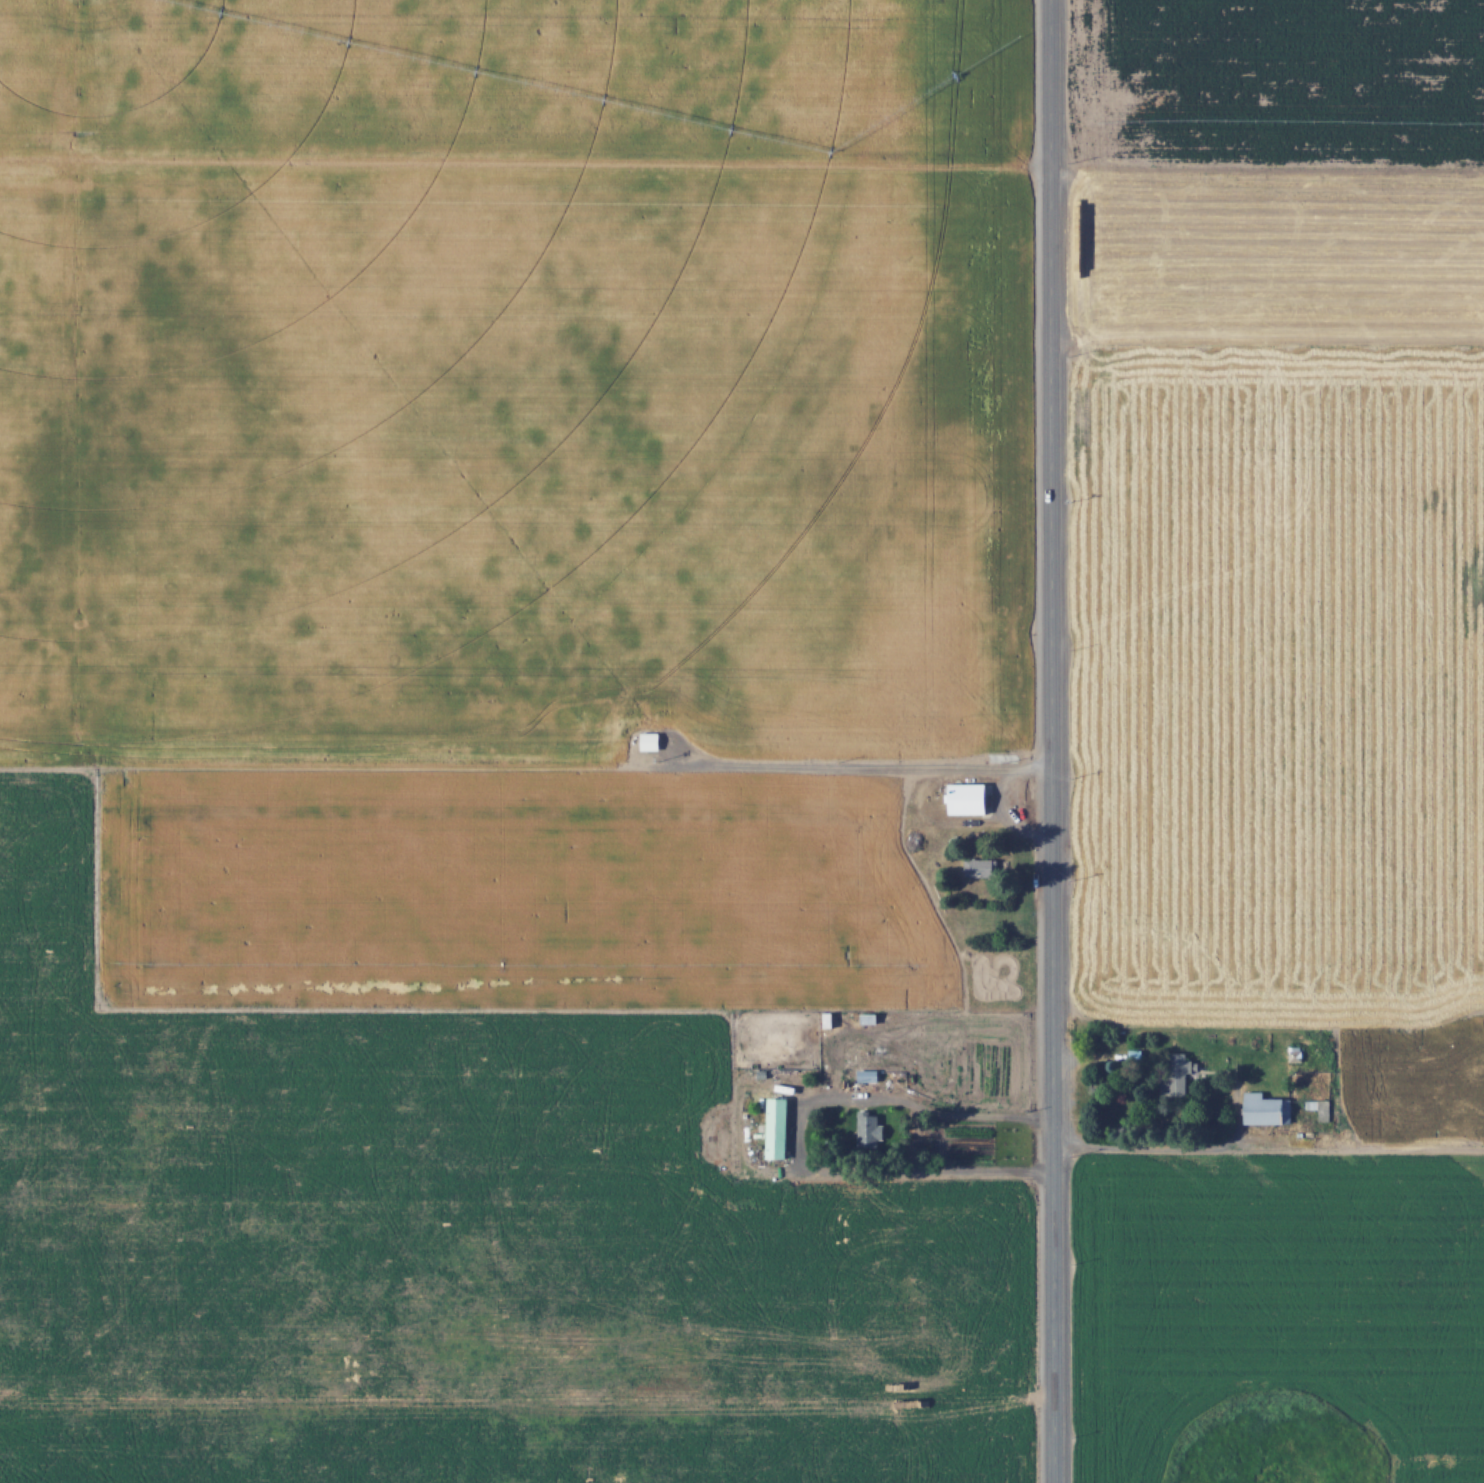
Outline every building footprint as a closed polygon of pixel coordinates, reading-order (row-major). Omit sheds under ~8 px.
[(662,732),(642,732),(642,750),(662,750),(662,732)] [(991,814),(991,783),(952,783),(952,814),(991,814)] [(879,1023),(879,1013),(864,1013),(864,1023),(879,1023)] [(1482,1033),(1482,1014),(1471,1014),(1471,1033),(1482,1033)] [(1190,1097),(1190,1072),(1202,1073),(1202,1061),(1189,1061),(1189,1053),(1163,1052),(1162,1096),(1190,1097)] [(859,1083),(879,1083),(879,1070),(859,1070),(859,1083)] [(1267,1099),(1267,1092),(1247,1092),(1247,1125),(1293,1124),(1293,1099),(1267,1099)] [(790,1098),(768,1098),(767,1159),(790,1159),(790,1098)]
